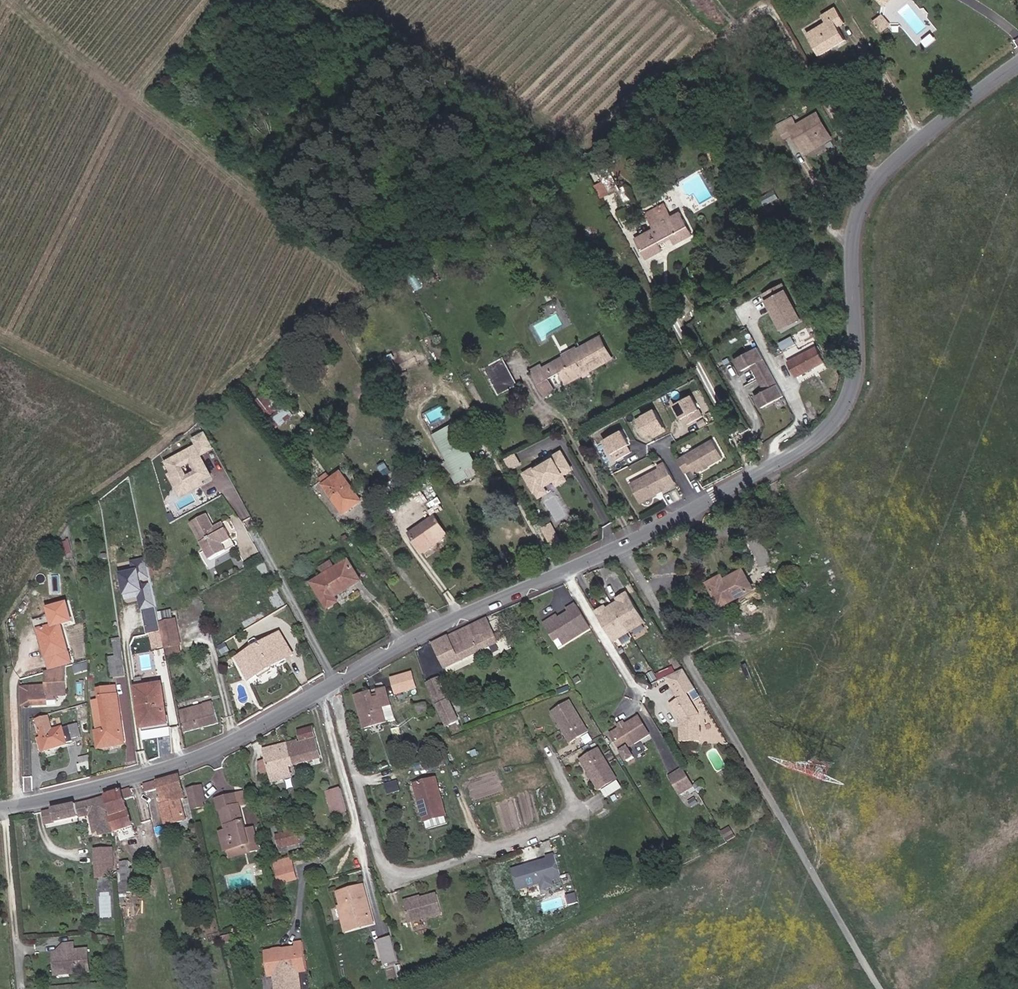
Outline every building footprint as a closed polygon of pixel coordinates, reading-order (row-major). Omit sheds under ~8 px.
[(862,8),(858,0),(850,0),(857,11),(862,8)] [(831,24),(812,34),(826,58),(850,42),(842,27),(850,23),(841,9),(828,16),(831,24)] [(883,32),(891,25),(883,14),(874,21),(883,32)] [(823,113),(792,129),(809,158),(839,140),(823,113)] [(629,208),(637,204),(629,190),(621,193),(629,208)] [(683,247),(693,241),(681,220),(678,221),(673,212),(667,215),(665,211),(652,218),(658,234),(642,243),(653,263),(668,255),(664,247),(678,240),(683,247)] [(693,241),(698,239),(688,216),(681,220),(693,241)] [(810,326),(791,292),(772,303),(776,310),(779,308),(784,316),(780,318),(783,323),(787,321),(794,335),(810,326)] [(784,316),(779,308),(776,310),(780,318),(784,316)] [(794,335),(787,321),(783,323),(791,337),(794,335)] [(618,358),(605,335),(582,349),(580,347),(565,355),(566,357),(547,368),(546,365),(534,370),(549,397),(560,392),(554,379),(564,375),(571,386),(618,358)] [(833,364),(822,348),(793,362),(802,379),(833,364)] [(495,392),(513,382),(497,354),(479,364),(495,392)] [(766,355),(743,369),(750,380),(760,375),(773,398),(763,404),(770,416),(793,403),(766,355)] [(266,392),(256,400),(270,416),(280,408),(266,392)] [(699,396),(679,405),(689,426),(709,417),(699,396)] [(637,413),(641,421),(662,411),(657,402),(637,413)] [(657,436),(671,429),(662,411),(641,421),(649,437),(656,433),(657,436)] [(717,426),(714,420),(708,423),(711,429),(717,426)] [(199,449),(212,442),(204,427),(191,433),(199,449)] [(475,462),(456,429),(439,438),(450,458),(454,465),(450,467),(451,469),(458,480),(470,473),(466,467),(475,462)] [(628,430),(609,440),(620,463),(638,454),(633,447),(636,445),(628,430)] [(716,441),(683,460),(692,474),(698,471),(700,475),(727,460),(716,441)] [(199,477),(209,472),(193,442),(174,452),(189,483),(195,480),(194,478),(197,477),(199,477)] [(185,485),(189,483),(174,452),(163,458),(168,468),(176,482),(185,485)] [(571,479),(569,476),(578,471),(567,453),(548,465),(549,467),(546,469),(545,467),(529,477),(541,494),(550,489),(561,482),(562,485),(566,486),(571,483),(571,479)] [(513,472),(524,466),(518,456),(508,461),(513,472)] [(454,465),(450,458),(439,464),(444,473),(451,469),(450,467),(454,465)] [(466,467),(470,473),(481,467),(477,461),(475,462),(466,467)] [(634,487),(643,505),(656,498),(655,497),(659,495),(660,497),(673,490),(670,484),(678,481),(670,465),(662,469),(664,472),(634,487)] [(165,470),(178,493),(191,486),(189,483),(185,485),(176,482),(168,468),(165,470)] [(345,470),(325,483),(348,514),(368,501),(345,470)] [(189,483),(191,486),(202,481),(199,477),(197,477),(194,478),(195,480),(189,483)] [(681,486),(678,481),(670,484),(673,490),(681,486)] [(545,501),(554,495),(550,489),(541,494),(545,501)] [(208,558),(234,544),(221,520),(212,525),(209,518),(207,519),(204,512),(188,521),(208,558)] [(454,536),(438,515),(412,533),(427,555),(454,536)] [(300,537),(304,544),(325,533),(321,526),(300,537)] [(563,545),(553,526),(545,530),(555,549),(563,545)] [(155,605),(144,558),(130,562),(132,571),(119,574),(124,594),(133,592),(137,595),(140,608),(155,605)] [(335,560),(322,566),(327,573),(314,582),(331,609),(344,602),(341,596),(368,580),(354,558),(339,566),(335,560)] [(727,575),(710,584),(724,610),(761,591),(749,569),(730,578),(727,575)] [(246,600),(253,597),(242,575),(235,578),(246,600)] [(651,624),(631,592),(620,600),(621,602),(611,608),(610,606),(599,612),(618,644),(651,624)] [(66,653),(58,626),(69,623),(63,605),(45,611),(47,620),(50,629),(36,633),(45,660),(66,653)] [(591,629),(576,606),(568,611),(570,614),(554,625),(552,622),(545,627),(555,643),(560,640),(565,646),(591,629)] [(164,645),(176,642),(170,618),(158,620),(164,645)] [(453,636),(436,644),(448,670),(503,645),(491,619),(453,636)] [(50,629),(47,620),(31,625),(34,634),(36,633),(50,629)] [(276,668),(274,665),(296,651),(283,631),(241,657),(253,677),(255,676),(263,672),(265,675),(276,668)] [(117,650),(115,637),(107,639),(110,651),(117,650)] [(165,651),(177,648),(176,642),(164,645),(165,651)] [(122,675),(117,650),(110,651),(104,653),(109,678),(122,675)] [(70,664),(66,653),(45,660),(48,671),(62,666),(70,664)] [(48,671),(44,672),(45,686),(28,687),(29,706),(45,706),(45,701),(54,701),(54,697),(63,696),(62,666),(48,671)] [(415,672),(405,675),(409,688),(418,685),(415,672)] [(409,688),(405,675),(392,679),(395,692),(409,688)] [(425,684),(436,706),(447,700),(436,678),(425,684)] [(103,746),(125,741),(115,684),(100,687),(101,698),(105,697),(110,728),(99,730),(103,746)] [(167,685),(139,689),(145,731),(174,728),(167,685)] [(28,687),(19,688),(19,706),(29,706),(28,687)] [(389,688),(358,696),(367,730),(392,724),(387,708),(395,705),(389,688)] [(693,696),(673,707),(683,721),(684,743),(705,743),(704,716),(693,696)] [(99,730),(110,728),(105,697),(101,698),(93,699),(99,730)] [(414,707),(427,704),(425,699),(412,701),(414,707)] [(447,727),(458,721),(447,700),(436,706),(447,727)] [(217,701),(184,712),(188,734),(223,724),(217,701)] [(586,732),(567,702),(549,713),(568,743),(586,732)] [(47,714),(35,717),(41,736),(46,750),(46,751),(67,744),(67,742),(74,739),(69,725),(63,727),(63,726),(52,729),(47,714)] [(619,729),(609,735),(620,752),(627,761),(633,757),(628,747),(649,734),(638,716),(624,725),(619,729)] [(74,740),(81,738),(76,723),(69,725),(74,739),(74,740)] [(293,765),(319,757),(312,729),(297,733),(299,744),(288,747),(293,765)] [(42,752),(46,750),(41,736),(37,738),(42,752)] [(288,747),(263,754),(268,772),(280,768),(281,774),(288,772),(287,766),(293,765),(288,747)] [(616,781),(597,752),(581,762),(600,792),(616,781)] [(686,769),(673,776),(684,795),(698,788),(686,769)] [(189,797),(182,775),(147,786),(149,793),(163,789),(167,803),(164,804),(167,813),(171,812),(174,824),(192,818),(185,798),(189,797)] [(440,779),(417,784),(428,824),(450,819),(440,779)] [(707,787),(703,781),(698,785),(702,790),(707,787)] [(207,805),(203,786),(189,789),(193,807),(207,805)] [(346,788),(330,792),(338,818),(352,815),(346,788)] [(252,825),(244,827),(237,804),(243,802),(240,791),(213,798),(215,808),(218,808),(222,828),(217,829),(221,848),(244,843),(246,850),(258,847),(252,825)] [(125,793),(82,805),(85,820),(93,818),(98,837),(116,836),(138,830),(125,793)] [(696,798),(689,802),(692,808),(699,803),(696,798)] [(82,805),(46,813),(49,828),(85,820),(82,805)] [(301,847),(315,843),(312,832),(298,835),(301,847)] [(280,852),(301,847),(298,835),(287,839),(277,841),(280,852)] [(246,850),(244,843),(221,848),(223,856),(246,850)] [(301,847),(280,852),(281,856),(302,850),(301,847)] [(118,850),(97,850),(99,880),(113,881),(113,873),(119,873),(118,850)] [(541,862),(521,868),(527,888),(550,882),(551,886),(554,888),(562,886),(563,883),(562,878),(571,876),(565,853),(556,855),(557,858),(547,861),(545,864),(542,865),(541,862)] [(290,870),(288,863),(271,867),(272,874),(290,870)] [(293,883),(290,870),(272,874),(276,887),(293,883)] [(134,908),(134,878),(122,878),(122,887),(119,887),(119,908),(134,908)] [(111,887),(111,881),(97,881),(98,890),(111,890),(111,887)] [(371,912),(363,882),(339,888),(346,912),(341,914),(344,927),(354,925),(352,917),(371,912)] [(588,901),(585,892),(576,894),(578,904),(588,901)] [(432,916),(442,912),(437,896),(427,898),(432,916)] [(408,922),(432,916),(427,898),(403,905),(408,922)] [(373,920),(371,912),(352,917),(354,925),(373,920)] [(395,938),(382,941),(388,967),(402,964),(395,938)] [(59,942),(51,950),(51,953),(59,952),(62,949),(71,949),(71,941),(59,942)] [(298,947),(268,951),(272,977),(312,973),(306,943),(299,943),(298,947)] [(59,952),(51,953),(52,970),(60,970),(60,972),(86,971),(85,948),(71,949),(62,949),(59,952)]
